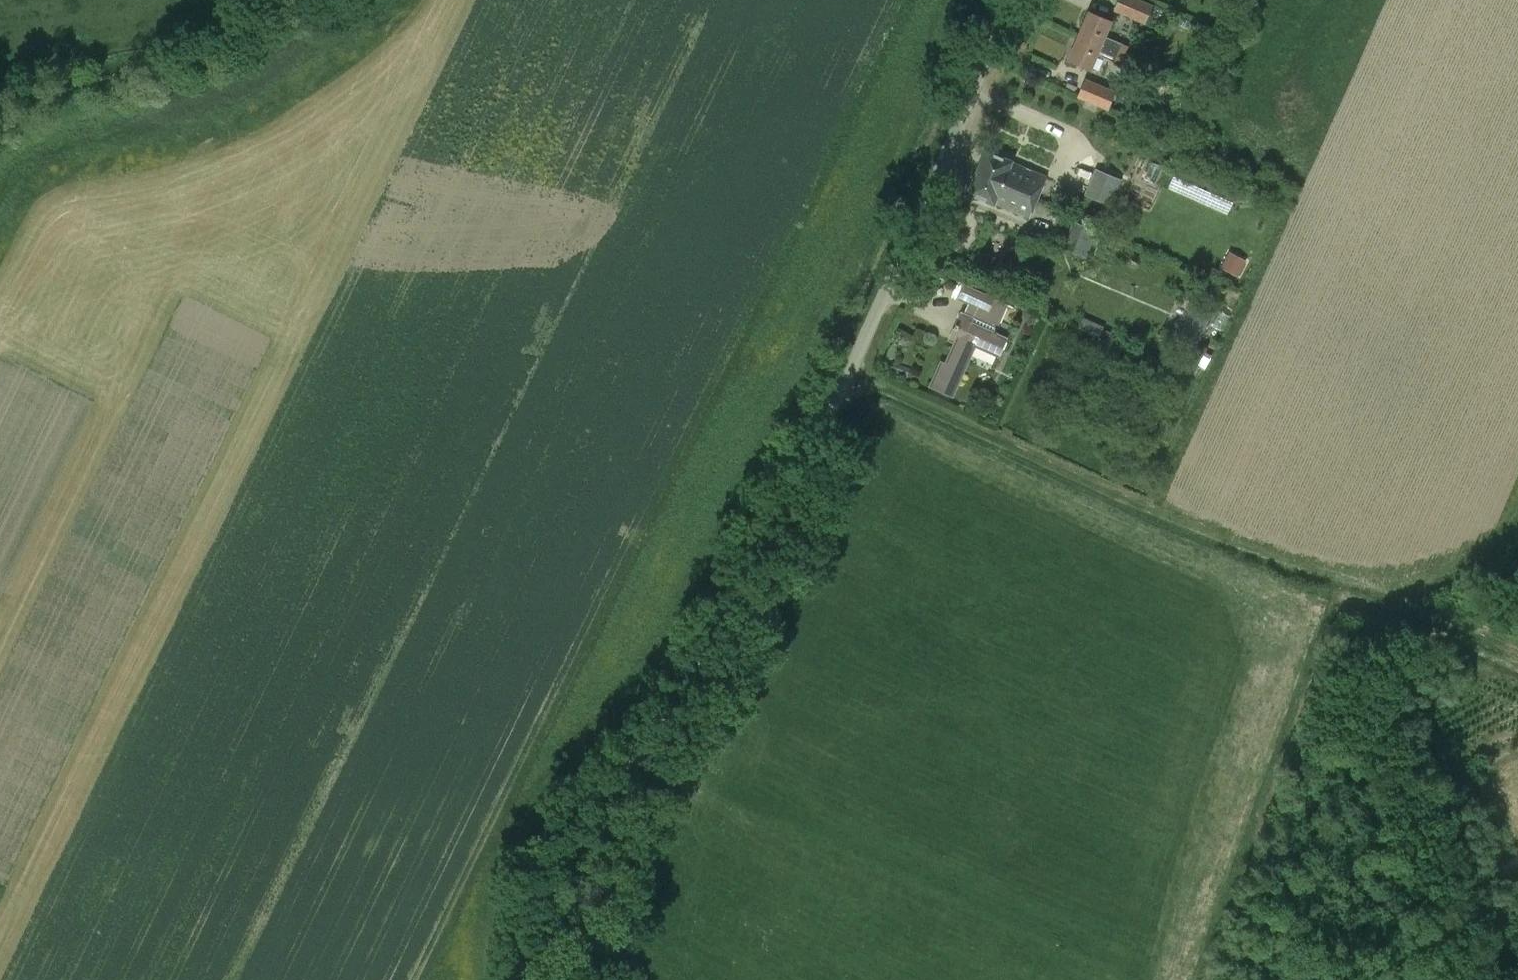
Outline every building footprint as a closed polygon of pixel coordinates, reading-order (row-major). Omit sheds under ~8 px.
[(1136,0),(1120,0),(1116,11),(1145,24),(1152,7),(1136,0)] [(1089,11),(1079,36),(1101,46),(1124,56),(1128,46),(1105,37),(1112,21),(1089,11)] [(1101,46),(1079,36),(1068,61),(1091,71),(1097,55),(1120,65),(1124,56),(1101,46)] [(1086,78),(1078,97),(1108,110),(1116,91),(1086,78)] [(986,152),(977,172),(1036,197),(1044,178),(1010,164),(1011,162),(986,152)] [(1028,217),(1036,197),(977,172),(969,193),(994,203),(993,204),(1028,217)] [(1115,191),(1091,182),(1086,194),(1110,204),(1115,191)] [(1095,229),(1077,222),(1068,243),(1086,251),(1095,229)] [(1243,264),(1228,256),(1222,266),(1237,274),(1243,264)] [(969,302),(964,314),(961,313),(949,340),(954,342),(945,364),(940,362),(930,386),(953,396),(975,346),(998,356),(1007,338),(995,333),(1009,303),(965,284),(959,297),(969,302)] [(1195,331),(1205,309),(1195,305),(1185,326),(1195,331)]
